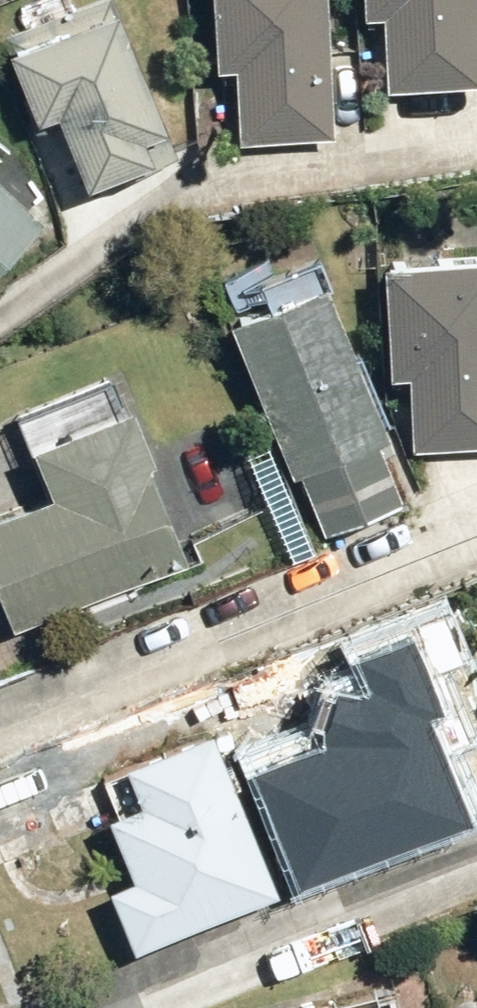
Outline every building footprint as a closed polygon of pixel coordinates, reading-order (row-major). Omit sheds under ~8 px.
[(104,0),(84,0),(0,33),(0,73),(20,123),(37,116),(67,190),(134,163),(124,138),(154,126),(104,0)] [(324,139),(311,0),(192,0),(199,69),(220,67),(227,148),(324,139)] [(466,0),(344,0),(346,20),(367,18),(374,94),(474,85),(466,0)] [(27,223),(0,196),(0,251),(27,223)] [(379,273),(389,382),(412,380),(419,460),(476,455),(476,264),(379,273)] [(306,284),(213,325),(308,540),(401,499),(306,284)] [(102,377),(3,415),(34,495),(0,508),(0,628),(173,562),(102,377)] [(256,779),(299,891),(471,827),(429,716),(442,711),(416,644),(362,665),(373,692),(367,702),(341,700),(332,751),(256,779)] [(265,898),(198,730),(106,767),(121,804),(92,816),(117,878),(92,888),(120,956),(265,898)] [(295,1007),(386,1007),(379,984),(295,1007)]
